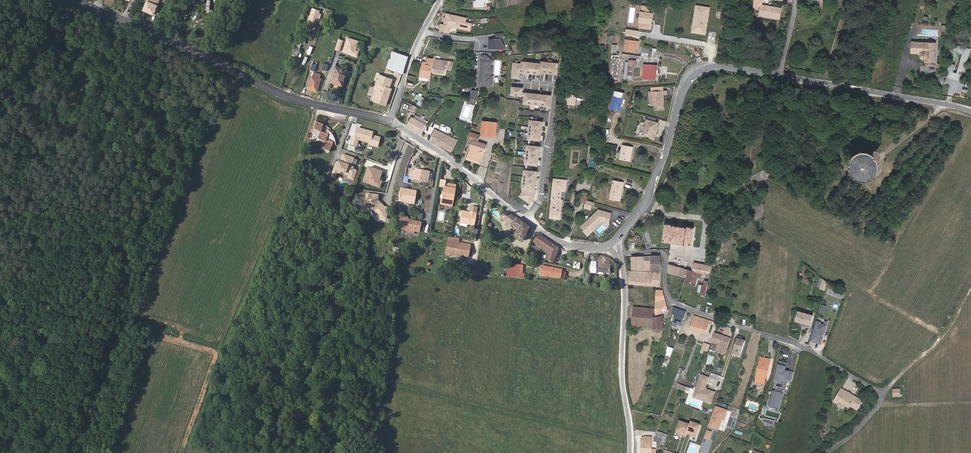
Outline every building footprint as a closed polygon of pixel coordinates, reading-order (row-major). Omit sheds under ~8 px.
[(153,15),(160,1),(158,0),(149,0),(144,10),(153,15)] [(780,19),(782,8),(763,4),(764,0),(755,0),(754,8),(759,9),(759,5),(761,6),(760,16),(780,19)] [(310,13),(308,21),(316,23),(318,16),(310,13)] [(451,26),(470,30),(472,23),(466,22),(467,17),(447,13),(445,25),(442,24),(440,32),(449,33),(451,26)] [(947,38),(950,26),(942,26),(942,37),(947,38)] [(495,38),(488,39),(488,49),(506,49),(500,38),(505,37),(503,32),(495,33),(495,38)] [(358,41),(346,36),(341,52),(356,57),(358,51),(355,50),(358,41)] [(922,58),(923,59),(924,59),(925,59),(926,59),(926,61),(935,62),(937,42),(914,41),(913,51),(920,52),(920,53),(921,53),(921,54),(921,55),(921,56),(921,57),(922,58)] [(610,44),(610,54),(620,55),(621,44),(610,44)] [(295,46),(292,55),(298,56),(300,48),(295,46)] [(644,50),(657,52),(657,51),(658,50),(644,47),(643,47),(641,56),(643,56),(644,50)] [(946,78),(960,82),(969,51),(955,47),(953,53),(962,55),(956,74),(953,73),(955,66),(949,65),(946,78)] [(656,58),(657,52),(644,50),(643,56),(641,56),(656,58)] [(408,57),(392,52),(387,69),(403,74),(408,57)] [(620,55),(610,54),(608,81),(619,82),(620,55)] [(480,84),(493,85),(494,76),(490,75),(491,73),(491,67),(491,65),(494,61),(487,55),(486,56),(484,58),(482,61),(480,84)] [(433,73),(435,59),(436,56),(434,56),(434,57),(434,59),(433,59),(429,58),(428,62),(423,61),(421,76),(432,78),(433,73)] [(448,60),(435,59),(433,73),(445,75),(448,60)] [(629,61),(626,61),(625,78),(631,79),(632,67),(636,67),(636,60),(629,59),(629,61)] [(312,75),(311,75),(307,88),(318,92),(321,79),(320,78),(321,74),(315,72),(317,64),(322,65),(321,69),(327,70),(328,64),(314,60),(310,70),(313,71),(312,75)] [(526,63),(514,62),(512,77),(521,78),(522,71),(543,74),(543,72),(558,74),(559,62),(544,60),(544,63),(526,60),(526,63)] [(462,81),(471,82),(473,64),(463,63),(462,81)] [(644,64),(643,78),(656,79),(657,65),(644,64)] [(334,66),(329,83),(342,86),(347,70),(334,66)] [(392,80),(379,75),(378,79),(376,78),(376,79),(377,80),(376,84),(379,85),(373,101),(386,105),(392,89),(389,88),(388,88),(389,86),(390,86),(392,80)] [(936,77),(934,83),(941,85),(943,79),(936,77)] [(527,87),(514,86),(513,94),(527,96),(526,104),(551,106),(552,95),(526,92),(527,87)] [(611,109),(621,112),(625,92),(615,90),(611,109)] [(662,95),(664,95),(667,94),(667,90),(650,91),(650,101),(654,101),(654,104),(655,111),(664,110),(664,102),(662,102),(662,95)] [(418,100),(416,104),(421,106),(424,97),(416,94),(414,99),(418,100)] [(572,107),(573,96),(566,95),(565,106),(572,107)] [(417,107),(412,104),(408,112),(413,114),(417,107)] [(421,134),(422,132),(426,125),(426,124),(412,117),(408,125),(408,126),(421,134)] [(545,121),(532,119),(530,139),(543,141),(545,121)] [(644,130),(642,135),(654,139),(659,123),(647,119),(644,130)] [(470,131),(467,138),(473,141),(467,159),(481,164),(488,144),(479,141),(481,136),(496,138),(498,122),(483,120),(481,134),(470,131)] [(321,123),(314,121),(311,128),(312,129),(311,132),(316,134),(315,138),(319,139),(320,140),(320,142),(321,142),(319,147),(327,150),(330,142),(333,143),(333,140),(332,136),(330,133),(327,130),(325,133),(320,131),(321,123)] [(372,132),(357,127),(354,137),(354,138),(358,139),(369,142),(372,132)] [(431,141),(445,148),(452,152),(457,139),(456,139),(451,136),(449,135),(446,134),(448,131),(445,130),(444,133),(436,129),(435,130),(434,133),(432,138),(431,141)] [(543,146),(530,144),(528,164),(541,165),(543,146)] [(620,159),(631,161),(633,147),(623,145),(620,159)] [(866,147),(865,147),(864,147),(863,147),(862,147),(861,148),(860,148),(859,148),(858,148),(857,149),(856,149),(855,150),(854,150),(854,151),(853,151),(852,152),(851,152),(851,153),(850,154),(849,155),(849,156),(848,156),(848,157),(848,158),(847,159),(847,160),(846,161),(846,162),(846,163),(846,164),(846,165),(846,166),(846,167),(846,168),(846,169),(846,170),(846,171),(847,172),(847,173),(847,174),(848,174),(848,175),(848,176),(849,176),(849,177),(850,177),(850,178),(851,179),(852,180),(853,181),(854,181),(854,182),(855,182),(856,183),(857,183),(858,183),(858,184),(859,184),(860,184),(861,184),(862,185),(863,185),(864,185),(865,185),(866,185),(867,185),(867,184),(868,184),(869,184),(870,184),(871,184),(871,183),(872,183),(873,183),(873,182),(874,182),(875,182),(875,181),(876,181),(877,180),(878,179),(878,178),(879,178),(879,177),(880,177),(880,176),(881,175),(881,174),(882,174),(882,173),(882,172),(882,171),(883,171),(883,170),(883,169),(883,168),(883,167),(883,166),(883,165),(883,164),(883,163),(883,162),(883,161),(882,160),(882,159),(881,158),(881,157),(881,156),(880,156),(880,155),(879,155),(879,154),(878,153),(877,152),(876,151),(875,151),(875,150),(874,150),(873,149),(872,149),(871,149),(871,148),(870,148),(869,148),(868,148),(868,147),(867,147),(866,147)] [(351,157),(344,154),(341,162),(339,161),(339,162),(336,169),(341,171),(342,169),(346,171),(346,172),(351,174),(350,176),(355,177),(357,170),(353,169),(354,167),(352,166),(354,160),(350,158),(351,157)] [(341,172),(341,171),(336,169),(339,162),(338,162),(333,176),(336,177),(338,171),(341,172)] [(382,172),(368,166),(362,182),(377,187),(382,172)] [(410,170),(408,179),(428,183),(430,172),(414,169),(414,171),(410,170)] [(540,170),(527,169),(525,188),(524,192),(520,196),(531,204),(537,197),(538,190),(540,170)] [(561,187),(553,187),(552,199),(553,199),(551,218),(561,219),(563,199),(561,199),(562,189),(566,189),(568,179),(561,178),(561,187)] [(554,178),(553,187),(561,187),(561,178),(554,178)] [(610,198),(620,200),(624,182),(613,180),(610,198)] [(441,203),(452,205),(456,184),(446,182),(445,186),(444,186),(441,203)] [(406,190),(400,189),(398,201),(403,202),(405,201),(407,202),(409,203),(414,204),(416,192),(411,191),(409,192),(407,192),(406,190)] [(581,199),(587,202),(587,200),(591,192),(585,190),(581,199)] [(469,215),(469,213),(462,212),(460,221),(468,223),(467,225),(473,226),(475,214),(471,213),(471,215),(469,215)] [(515,218),(507,212),(501,219),(510,225),(515,218)] [(581,226),(589,234),(602,221),(595,214),(581,226)] [(415,230),(420,231),(421,222),(408,220),(408,217),(402,216),(399,228),(408,230),(408,231),(415,232),(415,231),(415,230)] [(515,218),(510,225),(514,227),(516,229),(513,235),(522,241),(529,228),(515,218)] [(666,223),(663,241),(692,245),(694,228),(682,226),(678,225),(666,223)] [(539,235),(538,234),(532,242),(547,252),(545,259),(554,263),(558,248),(539,235)] [(444,247),(443,254),(450,255),(451,253),(462,255),(464,244),(443,240),(441,247),(444,247)] [(611,258),(598,255),(597,262),(592,262),(592,263),(591,271),(591,273),(596,273),(597,272),(609,273),(611,258)] [(632,257),(632,270),(644,270),(644,271),(651,271),(652,256),(632,257)] [(651,271),(662,271),(661,256),(652,256),(651,271)] [(694,262),(693,270),(697,271),(702,273),(709,275),(711,267),(694,262)] [(464,263),(462,275),(469,275),(471,266),(468,266),(468,264),(464,263)] [(689,269),(669,263),(668,272),(687,277),(689,269)] [(507,277),(520,278),(524,279),(525,265),(508,264),(507,277)] [(547,266),(545,275),(560,279),(562,269),(547,266)] [(701,277),(702,273),(697,271),(693,270),(689,269),(687,277),(685,282),(695,285),(698,276),(701,277)] [(629,271),(629,284),(660,286),(661,272),(651,272),(629,271)] [(666,299),(663,290),(656,289),(655,301),(655,307),(655,315),(669,311),(666,299)] [(654,317),(655,308),(634,306),(631,329),(635,330),(636,327),(641,328),(641,329),(642,329),(642,328),(645,328),(645,324),(647,324),(653,325),(652,329),(663,329),(662,316),(661,316),(654,317)] [(681,325),(686,311),(674,307),(673,307),(672,313),(676,314),(673,323),(681,325)] [(813,316),(798,312),(796,320),(810,324),(813,316)] [(712,324),(712,321),(694,315),(690,329),(706,333),(709,323),(712,324)] [(828,324),(817,321),(810,342),(821,345),(828,324)] [(722,335),(714,332),(711,342),(717,344),(715,351),(725,354),(731,338),(726,336),(725,337),(723,337),(722,335)] [(747,341),(738,338),(733,355),(741,357),(747,341)] [(704,351),(707,351),(707,350),(708,351),(709,347),(710,345),(708,343),(704,342),(700,352),(703,353),(704,351)] [(756,376),(760,377),(764,358),(760,357),(756,376)] [(764,358),(760,377),(766,378),(770,359),(764,358)] [(780,362),(776,379),(784,382),(783,388),(777,387),(776,392),(775,392),(771,406),(772,407),(772,408),(777,409),(777,408),(779,408),(782,396),(783,396),(787,381),(792,382),(795,373),(789,372),(789,373),(785,372),(785,371),(787,364),(780,362)] [(685,370),(680,368),(675,381),(679,383),(682,374),(683,375),(685,370)] [(709,378),(701,375),(695,393),(697,396),(703,398),(702,401),(711,404),(715,393),(707,390),(706,391),(705,389),(706,388),(709,378)] [(672,387),(685,392),(686,387),(674,382),(672,387)] [(841,389),(833,402),(837,405),(839,403),(848,409),(849,407),(856,411),(862,402),(841,389)] [(728,411),(716,406),(709,426),(718,430),(722,420),(724,421),(728,411)] [(690,425),(680,421),(675,434),(685,437),(686,434),(690,425)] [(701,425),(691,422),(690,425),(686,434),(696,438),(701,425)] [(664,446),(668,435),(658,432),(656,437),(662,439),(660,444),(664,446)] [(652,437),(645,437),(645,440),(642,440),(641,452),(651,452),(652,437)]
